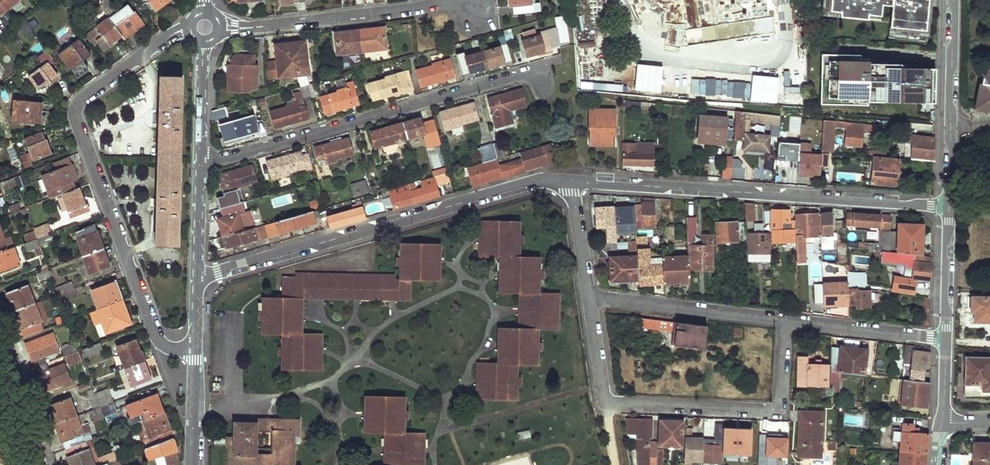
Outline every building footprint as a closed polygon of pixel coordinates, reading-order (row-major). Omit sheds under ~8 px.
[(13,4),(11,2),(13,0),(0,0),(0,14),(13,4)] [(102,2),(106,8),(113,3),(110,0),(106,0),(102,2)] [(155,10),(169,0),(148,0),(155,10)] [(516,11),(536,8),(536,0),(534,1),(534,0),(515,0),(516,11)] [(824,6),(822,6),(821,9),(824,9),(823,20),(892,25),(891,41),(927,44),(929,23),(932,23),(933,9),(932,9),(930,9),(931,0),(824,0),(824,6)] [(120,10),(114,2),(113,3),(106,8),(104,9),(110,17),(120,10)] [(120,10),(110,17),(121,32),(125,38),(130,34),(129,32),(141,23),(128,4),(120,10)] [(98,41),(105,49),(112,44),(111,42),(116,38),(115,36),(121,32),(110,17),(85,34),(93,45),(98,41)] [(782,17),(786,47),(792,46),(788,17),(782,17)] [(26,35),(39,25),(34,19),(21,28),(26,35)] [(385,27),(362,29),(364,51),(388,48),(385,27)] [(535,37),(522,41),(526,57),(552,50),(552,47),(560,45),(556,27),(534,33),(535,37)] [(362,29),(336,33),(338,53),(364,51),(362,29)] [(79,39),(59,53),(71,69),(78,64),(80,66),(85,62),(83,60),(90,55),(79,39)] [(288,42),(289,49),(307,48),(307,40),(288,42)] [(460,41),(453,43),(456,51),(457,54),(463,53),(460,41)] [(278,59),(280,76),(291,75),(291,73),(309,69),(307,48),(289,49),(288,42),(277,44),(278,59)] [(453,43),(444,46),(446,53),(456,51),(453,43)] [(586,44),(572,46),(576,79),(591,77),(586,44)] [(508,45),(484,51),(488,67),(505,62),(505,61),(512,59),(508,45)] [(787,76),(795,75),(791,47),(784,48),(787,76)] [(484,51),(465,56),(470,73),(488,67),(484,51)] [(231,76),(232,86),(239,86),(239,88),(246,87),(257,82),(258,73),(257,62),(255,62),(254,54),(240,54),(237,54),(235,54),(235,56),(234,64),(235,64),(235,76),(231,76)] [(860,55),(848,55),(821,54),(820,104),(867,105),(867,102),(934,104),(935,69),(914,69),(914,65),(868,64),(868,59),(860,59),(860,55)] [(433,64),(417,69),(421,85),(455,76),(450,58),(433,63),(433,64)] [(278,59),(267,60),(269,79),(280,78),(280,76),(278,59)] [(47,61),(29,75),(38,89),(45,83),(47,86),(53,82),(51,80),(58,76),(47,61)] [(385,79),(368,84),(372,100),(414,87),(409,70),(399,73),(400,79),(396,80),(395,74),(384,77),(385,79)] [(627,92),(628,75),(597,73),(596,91),(627,92)] [(983,78),(977,108),(989,110),(989,74),(983,78)] [(160,75),(156,245),(178,246),(182,77),(160,75)] [(338,92),(321,97),(326,113),(359,103),(353,80),(347,81),(345,77),(336,80),(338,89),(338,90),(338,92)] [(318,81),(309,83),(311,95),(312,96),(321,93),(318,81)] [(309,83),(299,86),(301,90),(303,97),(311,95),(309,83)] [(662,99),(662,87),(647,86),(646,98),(662,99)] [(522,89),(489,98),(497,126),(513,120),(511,109),(527,105),(522,89)] [(303,97),(301,90),(293,92),(294,97),(296,102),(304,99),(303,97)] [(745,103),(745,92),(689,90),(688,101),(745,103)] [(287,106),(271,111),(275,127),(309,118),(304,99),(296,102),(294,97),(286,99),(288,104),(287,104),(287,106)] [(14,100),(12,120),(39,123),(42,103),(14,100)] [(631,103),(631,108),(635,109),(635,107),(655,108),(656,103),(634,101),(633,104),(631,103)] [(475,102),(440,112),(445,128),(448,127),(447,123),(450,122),(453,134),(464,130),(463,123),(478,119),(475,102)] [(225,107),(212,110),(212,123),(228,117),(225,107)] [(616,109),(588,108),(588,124),(590,124),(589,144),(613,144),(613,128),(616,128),(616,109)] [(775,115),(735,111),(735,116),(734,139),(744,140),(744,146),(746,150),(769,151),(771,134),(749,132),(750,120),(750,119),(755,119),(755,121),(775,123),(775,115)] [(237,120),(220,125),(225,142),(259,132),(254,114),(236,119),(237,120)] [(420,117),(403,122),(407,139),(433,131),(429,116),(421,119),(420,117)] [(672,139),(673,118),(663,117),(662,139),(672,139)] [(700,117),(699,138),(731,139),(732,119),(700,117)] [(822,119),(821,151),(831,151),(833,125),(845,126),(845,144),(862,145),(863,123),(822,119)] [(403,122),(370,131),(375,148),(407,139),(403,122)] [(43,131),(24,138),(29,152),(31,159),(32,158),(50,152),(43,131)] [(912,156),(912,158),(933,160),(934,137),(906,134),(905,142),(910,142),(909,156),(912,156)] [(349,136),(315,147),(320,165),(338,160),(337,158),(353,154),(349,136)] [(504,140),(493,143),(498,158),(508,155),(504,140)] [(483,162),(467,166),(470,176),(554,152),(558,151),(556,141),(520,152),(522,158),(500,164),(498,158),(483,162)] [(623,141),(622,164),(654,165),(655,142),(643,142),(643,145),(633,144),(634,141),(623,141)] [(799,160),(798,174),(820,175),(820,165),(821,156),(810,155),(811,143),(800,142),(799,144),(799,160)] [(493,143),(478,147),(483,162),(498,158),(493,143)] [(778,143),(776,159),(799,160),(799,144),(778,143)] [(301,151),(266,161),(272,178),(287,174),(286,172),(305,167),(301,151)] [(29,152),(20,155),(25,167),(35,163),(32,158),(31,159),(29,152)] [(554,152),(470,176),(472,185),(479,183),(534,168),(557,161),(554,152)] [(874,157),(872,182),(898,184),(899,159),(874,157)] [(732,161),(732,167),(743,167),(743,163),(739,158),(733,158),(732,161)] [(724,161),(723,177),(731,178),(732,167),(732,161),(725,161),(724,161)] [(788,182),(796,182),(796,162),(789,161),(788,182)] [(253,164),(218,174),(224,196),(218,197),(220,208),(245,201),(241,186),(257,181),(253,164)] [(66,167),(42,176),(51,198),(61,194),(74,189),(66,167)] [(27,171),(15,176),(18,184),(31,180),(27,171)] [(1,181),(4,189),(5,189),(18,184),(15,176),(1,181)] [(410,183),(388,189),(394,208),(420,200),(441,194),(435,176),(421,180),(423,187),(412,190),(410,183)] [(366,179),(352,184),(355,197),(370,192),(366,179)] [(18,184),(5,189),(7,196),(20,191),(18,184)] [(74,189),(61,194),(69,211),(72,209),(75,215),(86,211),(84,206),(83,206),(77,188),(74,189)] [(245,201),(220,208),(223,218),(219,219),(224,236),(243,230),(239,214),(250,210),(247,200),(245,201)] [(347,200),(327,206),(327,211),(331,210),(332,214),(350,209),(347,200)] [(747,201),(747,232),(752,232),(752,229),(754,229),(754,216),(755,216),(755,202),(747,201)] [(11,205),(13,212),(24,208),(22,203),(20,204),(20,202),(11,205)] [(636,214),(636,224),(644,224),(644,227),(655,226),(654,202),(643,203),(643,213),(636,214)] [(362,203),(353,206),(356,218),(366,216),(362,203)] [(606,226),(607,242),(636,240),(634,206),(595,208),(596,226),(606,226)] [(24,208),(13,212),(16,221),(29,216),(26,207),(24,208)] [(773,233),(794,232),(794,229),(792,229),(792,220),(790,220),(790,209),(772,210),(772,231),(773,231),(773,233)] [(314,210),(265,224),(268,235),(317,221),(314,210)] [(848,212),(847,224),(881,227),(880,243),(860,241),(860,242),(846,242),(847,247),(882,250),(889,251),(890,232),(891,215),(848,212)] [(797,213),(797,226),(805,226),(806,231),(814,231),(814,225),(819,225),(818,213),(797,213)] [(820,213),(821,236),(832,235),(831,220),(834,220),(833,213),(820,213)] [(697,216),(687,216),(688,242),(693,242),(693,233),(697,233),(697,216)] [(518,235),(518,221),(486,220),(485,256),(500,256),(504,257),(503,292),(520,292),(524,292),(523,328),(519,328),(502,327),(502,364),(497,363),(482,363),(481,399),(514,400),(514,386),(518,386),(521,386),(522,378),(518,378),(515,378),(515,364),(518,364),(535,365),(536,352),(539,352),(543,352),(543,343),(539,343),(536,343),(536,329),(540,329),(556,330),(557,293),(540,293),(537,293),(537,280),(540,280),(544,280),(544,271),(541,271),(538,271),(538,257),(520,257),(517,257),(518,244),(521,244),(524,244),(524,235),(521,235),(518,235)] [(837,220),(838,262),(847,263),(847,247),(846,242),(846,220),(837,220)] [(716,242),(716,260),(721,259),(720,242),(743,241),(744,245),(747,245),(746,221),(716,222),(717,242),(716,242)] [(748,234),(749,253),(751,253),(769,253),(769,234),(763,234),(763,224),(756,223),(756,234),(748,234)] [(890,232),(889,251),(922,255),(923,224),(899,223),(898,232),(890,232)] [(49,224),(34,230),(37,237),(47,233),(51,232),(49,224)] [(243,230),(224,236),(227,247),(268,235),(265,224),(243,230)] [(637,244),(639,279),(639,283),(650,283),(648,247),(656,247),(655,226),(644,227),(636,227),(637,241),(637,244)] [(88,228),(76,233),(84,255),(103,248),(96,232),(90,234),(88,228)] [(663,229),(663,243),(672,243),(671,230),(673,230),(673,228),(663,229)] [(13,247),(9,235),(3,237),(0,229),(0,252),(13,247)] [(773,233),(773,241),(794,240),(794,232),(773,233)] [(37,237),(40,244),(49,241),(47,233),(37,237)] [(796,233),(797,260),(806,260),(805,233),(796,233)] [(691,246),(691,269),(713,269),(713,235),(704,236),(704,245),(691,246)] [(37,237),(25,242),(28,249),(35,246),(40,244),(37,237)] [(300,277),(300,294),(411,296),(411,280),(437,280),(438,244),(404,243),(404,256),(401,256),(397,256),(397,265),(400,265),(404,265),(403,276),(400,276),(400,279),(300,277)] [(610,257),(612,280),(639,279),(637,244),(604,246),(604,249),(627,248),(628,256),(610,257)] [(0,252),(0,273),(20,266),(13,247),(0,252)] [(78,267),(81,266),(84,274),(89,272),(90,274),(110,266),(103,248),(84,255),(75,258),(78,267)] [(882,250),(881,259),(914,262),(913,279),(920,280),(931,281),(931,256),(922,255),(889,251),(882,250)] [(769,253),(751,253),(751,261),(769,261),(769,253)] [(662,257),(663,282),(689,282),(690,282),(689,256),(662,257)] [(48,268),(36,273),(39,281),(51,276),(48,268)] [(848,283),(848,288),(866,290),(866,274),(847,272),(848,283)] [(300,294),(300,277),(296,277),(283,277),(283,297),(300,298),(300,294)] [(888,278),(887,288),(910,289),(911,283),(919,284),(920,280),(913,279),(912,279),(911,280),(888,278)] [(115,280),(92,289),(98,308),(122,299),(115,280)] [(73,281),(55,288),(57,294),(75,287),(73,281)] [(823,284),(824,304),(837,304),(838,306),(849,305),(848,288),(848,283),(823,283),(823,284)] [(814,285),(815,305),(824,304),(823,284),(814,285)] [(27,285),(6,292),(13,311),(34,303),(27,285)] [(75,287),(57,294),(60,301),(78,295),(75,287)] [(858,308),(872,308),(871,291),(859,291),(859,289),(850,290),(850,305),(858,305),(858,308)] [(303,298),(411,300),(411,296),(300,294),(300,298),(299,333),(302,333),(303,298)] [(989,323),(989,297),(971,296),(970,313),(974,313),(973,322),(989,323)] [(300,298),(283,297),(266,297),(265,311),(262,311),(259,311),(259,319),(262,320),(265,320),(265,334),(282,334),(286,334),(286,347),(282,347),(278,347),(278,356),(281,356),(285,356),(285,370),(315,370),(316,334),(302,333),(299,333),(300,298)] [(922,297),(923,326),(931,327),(931,298),(922,297)] [(122,299),(98,308),(107,332),(131,323),(122,299)] [(34,303),(13,311),(20,329),(41,321),(34,303)] [(608,313),(611,334),(619,332),(617,323),(641,326),(642,317),(608,313)] [(642,317),(641,326),(649,327),(649,318),(642,317)] [(649,318),(649,327),(666,329),(667,321),(649,318)] [(675,322),(673,344),(705,348),(707,326),(675,322)] [(54,333),(25,344),(34,367),(47,362),(45,355),(60,350),(54,333)] [(124,364),(110,369),(112,373),(123,368),(145,360),(142,352),(140,353),(136,340),(118,347),(124,364)] [(79,351),(82,359),(104,350),(101,342),(79,351)] [(76,343),(64,347),(67,355),(79,351),(76,343)] [(909,344),(907,365),(913,366),(914,351),(915,345),(909,344)] [(833,346),(832,370),(842,371),(866,374),(868,349),(843,346),(843,347),(833,346)] [(79,351),(67,355),(71,365),(82,361),(82,359),(79,351)] [(912,372),(911,380),(922,381),(924,362),(931,362),(932,354),(914,351),(913,366),(907,365),(906,371),(912,372)] [(801,353),(798,383),(829,386),(830,363),(809,361),(809,353),(801,353)] [(989,397),(989,358),(966,357),(964,396),(989,397)] [(145,360),(123,368),(130,387),(152,379),(145,360)] [(47,362),(34,367),(43,391),(71,381),(65,365),(50,370),(47,362)] [(832,370),(832,390),(842,391),(842,371),(832,370)] [(905,379),(903,403),(927,406),(929,382),(922,381),(911,380),(905,379)] [(107,387),(96,392),(100,405),(113,401),(107,387)] [(93,388),(86,390),(94,409),(99,407),(93,388)] [(136,422),(165,411),(158,395),(128,406),(134,423),(136,422)] [(402,397),(369,396),(368,432),(385,433),(389,433),(388,464),(421,464),(422,434),(405,433),(401,433),(402,419),(405,419),(408,419),(408,411),(405,411),(402,411),(402,397)] [(70,397),(48,405),(55,424),(77,415),(70,397)] [(113,402),(99,407),(103,416),(116,411),(113,402)] [(127,418),(129,425),(134,423),(128,406),(126,407),(130,417),(127,418)] [(94,409),(91,410),(95,419),(103,416),(99,407),(94,409)] [(140,421),(136,422),(145,447),(173,438),(175,437),(165,411),(140,421)] [(799,436),(798,453),(821,454),(823,412),(804,412),(803,436),(799,436)] [(77,415),(55,424),(62,442),(91,431),(88,423),(80,426),(77,415)] [(298,419),(254,418),(254,422),(243,422),(234,421),(234,436),(234,444),(230,444),(229,464),(273,464),(280,464),(294,464),(294,433),(298,433),(298,419)] [(627,433),(641,434),(641,438),(635,437),(635,451),(637,451),(637,464),(649,464),(649,438),(651,438),(653,420),(628,418),(627,433)] [(660,422),(657,447),(680,449),(683,424),(660,422)] [(709,463),(721,464),(723,424),(714,423),(714,439),(704,438),(702,458),(702,464),(709,464),(709,463)] [(723,445),(722,462),(739,463),(740,452),(746,452),(748,428),(737,428),(737,425),(726,424),(725,445),(723,445)] [(904,424),(902,451),(927,452),(928,433),(913,432),(913,425),(904,424)] [(752,425),(751,440),(759,440),(760,426),(752,425)] [(762,425),(762,441),(772,441),(773,426),(762,425)] [(516,439),(531,437),(530,430),(515,433),(516,439)] [(685,437),(684,459),(693,460),(694,438),(685,437)] [(143,448),(148,459),(154,456),(162,453),(166,464),(181,464),(176,451),(177,451),(173,438),(145,447),(143,448)] [(696,438),(694,458),(702,458),(704,438),(696,438)] [(66,448),(69,456),(68,457),(71,464),(95,464),(88,449),(86,450),(84,442),(66,448)] [(758,442),(757,452),(773,452),(774,443),(758,442)] [(976,444),(976,464),(989,464),(989,444),(976,444)] [(116,450),(100,457),(102,463),(109,460),(118,457),(116,450)] [(901,464),(926,464),(927,452),(902,451),(901,464)] [(162,453),(154,456),(157,464),(166,464),(162,453)] [(109,460),(111,464),(123,464),(120,456),(118,457),(109,460)]
